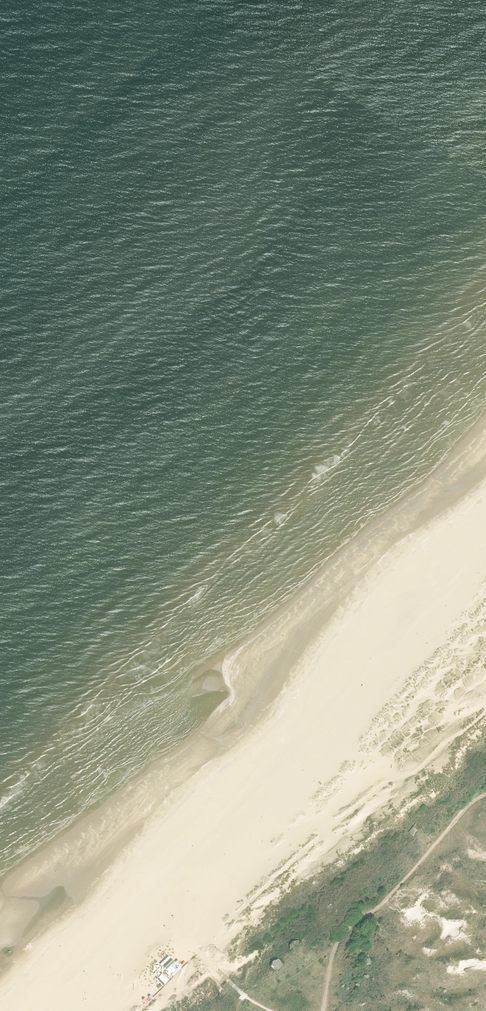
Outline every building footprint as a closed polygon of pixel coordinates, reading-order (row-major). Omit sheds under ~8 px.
[(414,837),(421,828),(416,823),(408,832),(414,837)] [(292,951),(300,943),(298,941),(294,941),(290,945),(290,950),(292,951)] [(182,967),(176,962),(175,962),(169,956),(161,964),(173,976),(182,967)] [(270,967),(276,972),(283,966),(277,960),(276,960),(276,961),(275,961),(274,961),(273,961),(272,961),(271,962),(271,963),(271,964),(271,965),(271,966),(270,967)]
